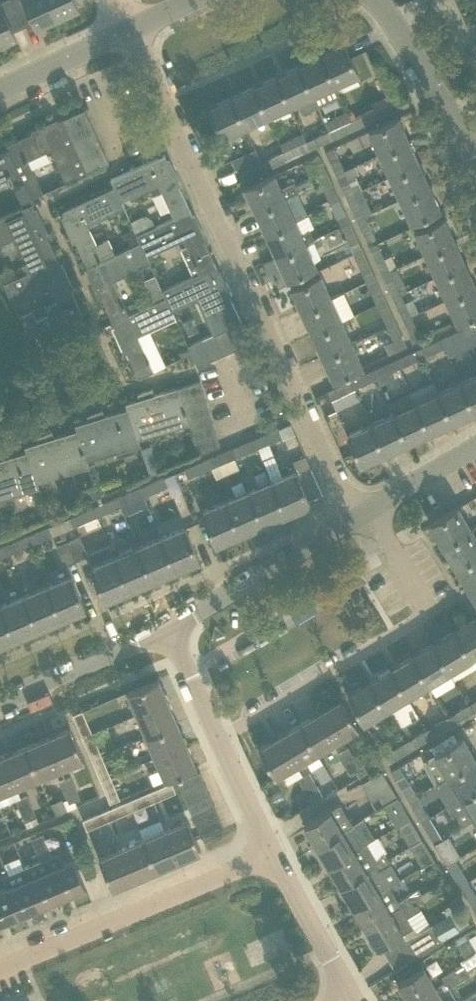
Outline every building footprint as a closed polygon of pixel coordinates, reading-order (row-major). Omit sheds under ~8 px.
[(13,35),(8,25),(19,20),(10,0),(2,0),(0,1),(0,41),(13,35)] [(19,20),(30,15),(35,25),(55,16),(48,0),(10,0),(19,20)] [(55,16),(76,7),(73,0),(48,0),(55,16)] [(320,54),(334,83),(357,73),(344,43),(320,54)] [(298,64),(312,94),(334,83),(320,54),(298,64)] [(275,74),(289,104),(312,94),(298,64),(275,74)] [(253,85),(266,114),(289,104),(275,74),(253,85)] [(230,95),(244,124),(266,114),(253,85),(230,95)] [(221,135),(244,124),(230,95),(207,106),(221,135)] [(354,127),(377,116),(373,108),(350,118),(354,127)] [(86,120),(81,109),(59,119),(64,130),(86,120)] [(378,153),(408,139),(397,116),(368,130),(378,153)] [(354,127),(350,118),(328,129),(332,137),(354,127)] [(31,195),(42,190),(27,157),(48,147),(63,180),(83,171),(79,161),(74,151),(69,140),(64,130),(59,119),(42,126),(40,123),(21,132),(23,135),(4,143),(7,150),(16,169),(18,168),(31,195)] [(91,131),(86,120),(64,130),(69,140),(91,131)] [(309,147),(332,137),(328,129),(327,129),(306,139),(305,139),(309,147)] [(96,141),(91,131),(69,140),(74,151),(96,141)] [(286,158),(309,147),(305,139),(306,139),(302,131),(279,141),(283,150),(286,158)] [(389,175),(418,161),(408,139),(378,153),(389,175)] [(100,150),(96,141),(74,151),(79,161),(100,150)] [(16,169),(7,150),(0,153),(0,176),(16,169)] [(83,171),(105,161),(100,150),(79,161),(83,171)] [(260,159),(260,160),(264,168),(286,158),(283,150),(269,155),(260,159)] [(318,152),(306,157),(317,181),(320,179),(329,175),(318,152)] [(109,178),(112,184),(119,199),(156,182),(172,216),(187,209),(179,191),(182,190),(173,170),(170,172),(162,153),(109,178)] [(331,160),(336,172),(345,168),(339,156),(331,160)] [(264,168),(260,160),(237,170),(241,179),(259,170),(264,168)] [(389,175),(399,197),(429,184),(418,161),(389,175)] [(354,173),(348,175),(345,168),(336,172),(347,195),(361,188),(354,173)] [(294,179),(279,185),(274,172),(244,186),(255,209),(284,195),(299,189),(294,180),(294,179)] [(329,175),(320,179),(326,194),(335,190),(329,175)] [(119,199),(112,184),(58,209),(60,214),(58,215),(64,229),(67,227),(84,265),(112,252),(106,237),(94,242),(85,223),(122,206),(119,199)] [(440,207),(429,184),(399,197),(410,220),(440,207)] [(284,195),(255,209),(265,231),(295,218),(307,212),(301,201),(289,207),(284,195)] [(357,217),(366,213),(365,212),(371,210),(365,196),(351,203),(357,217)] [(346,212),(339,197),(330,201),(337,216),(346,212)] [(26,272),(55,258),(43,233),(46,231),(40,218),(37,220),(29,203),(0,216),(0,242),(13,236),(23,258),(21,259),(23,264),(26,272)] [(144,229),(135,234),(138,240),(146,257),(183,240),(185,244),(180,247),(192,274),(213,264),(205,246),(208,244),(199,226),(195,227),(187,209),(172,216),(154,225),(144,229)] [(129,221),(131,226),(140,221),(144,229),(154,225),(151,218),(144,214),(129,221)] [(414,230),(425,253),(455,239),(444,216),(414,230)] [(295,218),(265,231),(276,254),(305,240),(313,236),(309,227),(301,231),(295,218)] [(351,247),(360,243),(349,220),(340,224),(351,247)] [(131,226),(135,234),(144,229),(140,221),(131,226)] [(371,224),(362,228),(367,239),(376,235),(371,224)] [(425,253),(435,275),(465,262),(455,239),(425,253)] [(92,282),(110,321),(127,313),(111,278),(148,261),(146,257),(138,240),(112,252),(84,265),(86,269),(84,270),(90,283),(92,282)] [(316,263),(305,240),(276,254),(286,277),(316,263)] [(355,256),(362,270),(371,266),(364,252),(355,256)] [(376,260),(383,273),(391,269),(391,267),(385,255),(376,260)] [(12,304),(49,287),(55,300),(51,302),(48,310),(49,313),(36,318),(32,309),(17,315),(20,322),(28,338),(81,313),(72,294),(75,292),(66,273),(63,275),(55,258),(26,272),(17,276),(3,283),(12,304)] [(475,284),(465,262),(435,275),(446,298),(475,284)] [(192,274),(160,288),(164,296),(170,309),(196,297),(212,332),(218,329),(228,324),(238,320),(239,320),(230,301),(233,299),(225,280),(221,282),(213,264),(192,274)] [(402,291),(401,291),(407,288),(396,265),(391,267),(391,269),(383,273),(393,295),(402,291)] [(17,276),(13,266),(0,272),(0,278),(3,283),(17,276)] [(290,286),(301,309),(330,296),(320,272),(290,286)] [(144,279),(153,300),(164,296),(160,288),(154,275),(144,279)] [(366,279),(372,293),(373,294),(381,290),(375,275),(366,279)] [(360,298),(372,293),(366,279),(354,285),(360,298)] [(456,321),(475,312),(475,285),(475,284),(446,298),(456,321)] [(127,313),(110,321),(118,338),(116,339),(125,358),(127,357),(136,376),(153,368),(164,363),(148,329),(174,317),(170,309),(164,296),(127,313)] [(312,332),(341,318),(330,296),(301,309),(312,332)] [(376,302),(383,317),(392,313),(385,298),(376,302)] [(397,304),(403,317),(412,313),(406,300),(397,304)] [(199,330),(193,316),(182,321),(188,335),(199,330)] [(322,354),(351,341),(341,318),(312,332),(322,354)] [(237,346),(247,341),(238,320),(228,324),(237,346)] [(393,338),(384,342),(388,351),(406,343),(396,320),(387,324),(393,338)] [(463,326),(470,343),(475,340),(475,320),(463,326)] [(237,346),(228,324),(218,329),(228,350),(237,346)] [(417,324),(408,328),(414,340),(422,336),(417,324)] [(444,346),(447,353),(470,343),(463,326),(440,337),(444,346)] [(208,334),(218,355),(228,350),(218,329),(212,332),(208,334)] [(207,360),(218,355),(208,334),(197,339),(207,360)] [(440,337),(418,347),(422,356),(444,346),(440,337)] [(196,365),(207,360),(197,339),(186,344),(187,345),(190,351),(196,365)] [(322,354),(333,378),(362,364),(351,341),(322,354)] [(181,355),(190,351),(187,345),(178,349),(181,355)] [(418,347),(395,357),(399,366),(422,356),(418,347)] [(394,375),(391,369),(399,366),(395,357),(373,368),(376,376),(379,382),(394,375)] [(354,386),(376,376),(373,368),(350,378),(354,386)] [(475,409),(475,374),(460,381),(474,410),(475,409)] [(202,389),(198,378),(175,385),(179,396),(202,389)] [(350,378),(327,389),(336,408),(359,398),(358,395),(354,386),(350,378)] [(460,381),(438,391),(451,420),(474,410),(460,381)] [(125,401),(126,406),(136,436),(186,420),(186,418),(182,407),(179,396),(175,385),(153,392),(151,385),(136,392),(137,397),(125,401)] [(205,399),(202,389),(179,396),(182,407),(205,399)] [(451,420),(438,391),(437,392),(427,396),(415,402),(429,430),(451,420)] [(209,410),(205,399),(182,407),(186,418),(209,410)] [(415,402),(393,412),(406,441),(429,430),(415,402)] [(76,427),(85,457),(134,442),(134,444),(138,443),(136,436),(126,406),(103,413),(101,407),(86,414),(87,417),(74,421),(76,427)] [(212,421),(209,410),(186,418),(186,420),(187,422),(188,422),(190,428),(212,421)] [(384,451),(406,441),(393,412),(371,422),(384,451)] [(216,431),(212,421),(190,428),(193,439),(216,431)] [(384,451),(371,422),(347,433),(360,462),(384,451)] [(254,436),(257,445),(283,435),(279,426),(254,436)] [(88,464),(85,457),(76,427),(53,435),(51,429),(35,435),(36,439),(23,443),(25,449),(35,479),(83,463),(83,466),(88,464)] [(193,439),(197,449),(219,442),(216,431),(193,439)] [(257,445),(254,436),(230,446),(234,455),(257,445)] [(142,446),(149,471),(164,466),(162,459),(157,460),(151,443),(142,446)] [(230,446),(207,456),(211,465),(216,477),(239,467),(234,455),(230,446)] [(35,479),(25,449),(2,456),(0,452),(0,495),(33,485),(33,487),(37,486),(35,479)] [(273,452),(262,457),(267,469),(278,465),(273,452)] [(211,465),(207,456),(183,465),(187,475),(211,465)] [(271,479),(285,513),(309,503),(295,469),(271,479)] [(152,490),(167,484),(163,475),(149,482),(152,490)] [(102,479),(89,484),(93,496),(105,491),(102,479)] [(271,479),(248,489),(262,523),(285,513),(271,479)] [(139,486),(125,491),(129,500),(143,495),(139,486)] [(248,489),(225,498),(239,532),(262,523),(248,489)] [(106,510),(120,504),(116,495),(102,501),(106,510)] [(239,532),(225,498),(201,508),(215,542),(239,532)] [(69,515),(59,519),(63,528),(73,524),(97,514),(93,505),(69,515)] [(429,523),(442,544),(470,528),(456,506),(429,523)] [(8,527),(0,517),(0,530),(8,527)] [(26,534),(29,543),(52,533),(48,524),(26,534)] [(184,526),(160,536),(174,568),(198,558),(184,526)] [(470,528),(442,544),(455,566),(475,553),(475,539),(470,528)] [(29,543),(26,534),(3,544),(6,553),(29,543)] [(68,538),(76,558),(87,553),(79,534),(68,538)] [(160,536),(137,545),(151,578),(174,568),(160,536)] [(64,563),(76,558),(68,538),(58,542),(56,543),(64,563)] [(137,545),(115,555),(129,588),(151,578),(137,545)] [(455,566),(468,587),(475,582),(475,553),(455,566)] [(129,588),(115,555),(91,565),(105,598),(129,588)] [(71,574),(47,584),(61,617),(85,607),(71,574)] [(468,587),(475,600),(475,582),(468,587)] [(47,584),(24,594),(38,627),(61,617),(47,584)] [(38,627),(24,594),(1,604),(15,637),(38,627)] [(1,604),(0,604),(0,643),(15,637),(1,604)] [(454,628),(471,657),(475,654),(475,616),(475,615),(454,628)] [(471,657),(454,628),(433,641),(450,670),(454,678),(475,665),(471,657)] [(429,682),(450,670),(433,641),(411,653),(429,682)] [(390,666),(407,695),(429,682),(411,653),(390,666)] [(390,666),(369,679),(386,708),(407,695),(390,666)] [(137,714),(168,701),(158,678),(127,691),(137,714)] [(386,708),(369,679),(347,692),(364,721),(386,708)] [(339,697),(319,709),(336,739),(357,726),(339,697)] [(146,735),(177,722),(168,701),(137,714),(146,735)] [(469,702),(455,710),(448,714),(452,722),(470,712),(473,709),(469,702)] [(316,750),(336,739),(319,709),(299,721),(316,750)] [(72,715),(80,734),(81,737),(91,733),(82,711),(72,715)] [(452,722),(448,714),(426,727),(431,734),(452,722)] [(311,768),(304,757),(316,750),(299,721),(279,733),(296,762),(302,772),(308,769),(311,768)] [(177,722),(146,735),(155,757),(186,744),(177,722)] [(426,727),(405,739),(410,747),(431,734),(426,727)] [(61,768),(83,759),(71,729),(49,738),(61,768)] [(434,782),(447,774),(474,757),(461,735),(457,737),(453,730),(429,745),(434,752),(423,759),(430,771),(428,771),(434,782)] [(101,755),(91,733),(81,737),(91,759),(101,755)] [(276,775),(280,772),(296,762),(279,733),(258,745),(276,775)] [(49,738),(27,747),(39,777),(61,768),(49,738)] [(379,745),(383,752),(388,760),(410,747),(405,739),(392,747),(387,740),(379,745)] [(186,744),(155,757),(164,778),(165,780),(196,767),(186,744)] [(343,762),(355,755),(348,744),(337,751),(343,762)] [(27,747),(5,756),(17,786),(39,777),(27,747)] [(322,761),(316,750),(304,757),(311,768),(322,761)] [(110,776),(101,755),(91,759),(101,780),(110,776)] [(361,765),(355,755),(343,762),(344,764),(349,772),(355,769),(358,775),(368,769),(364,763),(361,765)] [(0,758),(0,804),(15,797),(21,795),(17,786),(5,756),(0,758)] [(460,795),(475,785),(475,760),(474,757),(447,774),(460,795)] [(302,772),(296,762),(280,772),(285,782),(297,775),(302,772)] [(403,771),(398,763),(391,768),(396,776),(395,776),(408,798),(416,793),(403,771)] [(383,804),(397,795),(381,768),(360,780),(371,799),(378,795),(383,804)] [(303,787),(314,780),(308,769),(302,772),(297,775),(303,787)] [(200,771),(178,780),(183,791),(205,782),(200,771)] [(58,779),(63,791),(75,786),(70,774),(58,779)] [(119,797),(110,776),(101,780),(110,801),(119,797)] [(320,790),(314,780),(303,787),(309,796),(320,790)] [(175,790),(172,783),(171,781),(149,790),(153,800),(175,790)] [(209,793),(205,782),(183,791),(187,803),(209,793)] [(473,816),(475,814),(475,785),(460,795),(473,816)] [(80,797),(75,786),(63,791),(68,802),(80,797)] [(149,790),(127,799),(131,809),(153,800),(149,790)] [(283,798),(279,791),(269,796),(272,804),(283,798)] [(15,797),(20,809),(32,804),(26,792),(21,795),(15,797)] [(192,814),(214,804),(209,793),(187,803),(192,814)] [(416,793),(408,798),(421,819),(429,814),(416,793)] [(409,816),(397,795),(383,804),(395,824),(397,823),(409,816)] [(65,808),(61,797),(49,802),(54,813),(65,808)] [(131,809),(127,799),(105,809),(109,818),(131,809)] [(303,822),(316,843),(351,823),(348,818),(339,801),(303,822)] [(36,814),(32,804),(20,809),(24,820),(36,815),(36,814)] [(192,814),(193,817),(197,825),(219,815),(214,804),(192,814)] [(82,818),(86,828),(109,818),(105,809),(82,818)] [(429,814),(421,819),(434,840),(441,836),(429,814)] [(201,836),(202,836),(223,826),(219,815),(197,825),(201,836)] [(409,844),(421,837),(409,816),(397,823),(409,844)] [(361,817),(351,823),(364,842),(367,841),(374,836),(361,817)] [(187,819),(165,829),(178,859),(200,849),(187,819)] [(351,823),(316,843),(328,864),(364,842),(351,823)] [(121,846),(134,877),(156,868),(143,837),(142,837),(139,828),(116,838),(120,846),(121,846)] [(143,837),(156,868),(178,859),(165,829),(143,837)] [(31,836),(36,847),(48,842),(43,831),(31,836)] [(374,836),(367,841),(376,856),(384,851),(386,850),(377,835),(374,836)] [(441,836),(434,840),(446,862),(454,857),(441,836)] [(409,844),(422,864),(433,858),(421,837),(409,844)] [(328,864),(340,884),(376,863),(387,857),(384,851),(376,856),(367,841),(364,842),(328,864)] [(46,857),(62,895),(85,885),(73,858),(63,862),(58,852),(53,854),(48,842),(36,847),(41,859),(46,857)] [(121,846),(120,846),(98,855),(111,887),(134,877),(121,846)] [(41,859),(24,866),(40,904),(62,895),(46,857),(41,859)] [(376,863),(340,884),(352,905),(378,889),(388,883),(379,869),(390,862),(387,857),(385,858),(376,863)] [(454,857),(446,862),(459,883),(467,878),(454,857)] [(24,866),(9,873),(4,861),(0,863),(0,876),(2,875),(8,887),(7,887),(18,913),(40,904),(24,866)] [(83,866),(87,876),(97,873),(92,862),(83,866)] [(398,877),(390,863),(379,869),(388,883),(398,877)] [(459,883),(472,904),(475,902),(475,894),(467,879),(467,878),(459,883)] [(400,904),(397,899),(388,883),(378,889),(352,905),(364,925),(400,904)] [(0,890),(0,921),(18,913),(7,887),(0,890)] [(413,903),(417,901),(423,897),(417,887),(407,893),(413,903)] [(400,904),(364,925),(377,946),(395,935),(409,959),(421,951),(411,934),(429,923),(417,901),(413,903),(407,893),(397,899),(400,904)] [(446,907),(449,913),(458,928),(469,921),(457,901),(446,907)] [(432,921),(429,923),(411,934),(421,951),(443,939),(442,938),(453,931),(458,928),(449,913),(433,923),(432,921)] [(459,979),(469,973),(466,967),(475,961),(475,949),(460,958),(462,962),(452,968),(459,979)] [(409,1000),(435,985),(423,964),(397,979),(409,1000)] [(448,986),(459,979),(452,968),(441,974),(448,986)] [(435,985),(409,1000),(410,1000),(444,1000),(435,985)]
